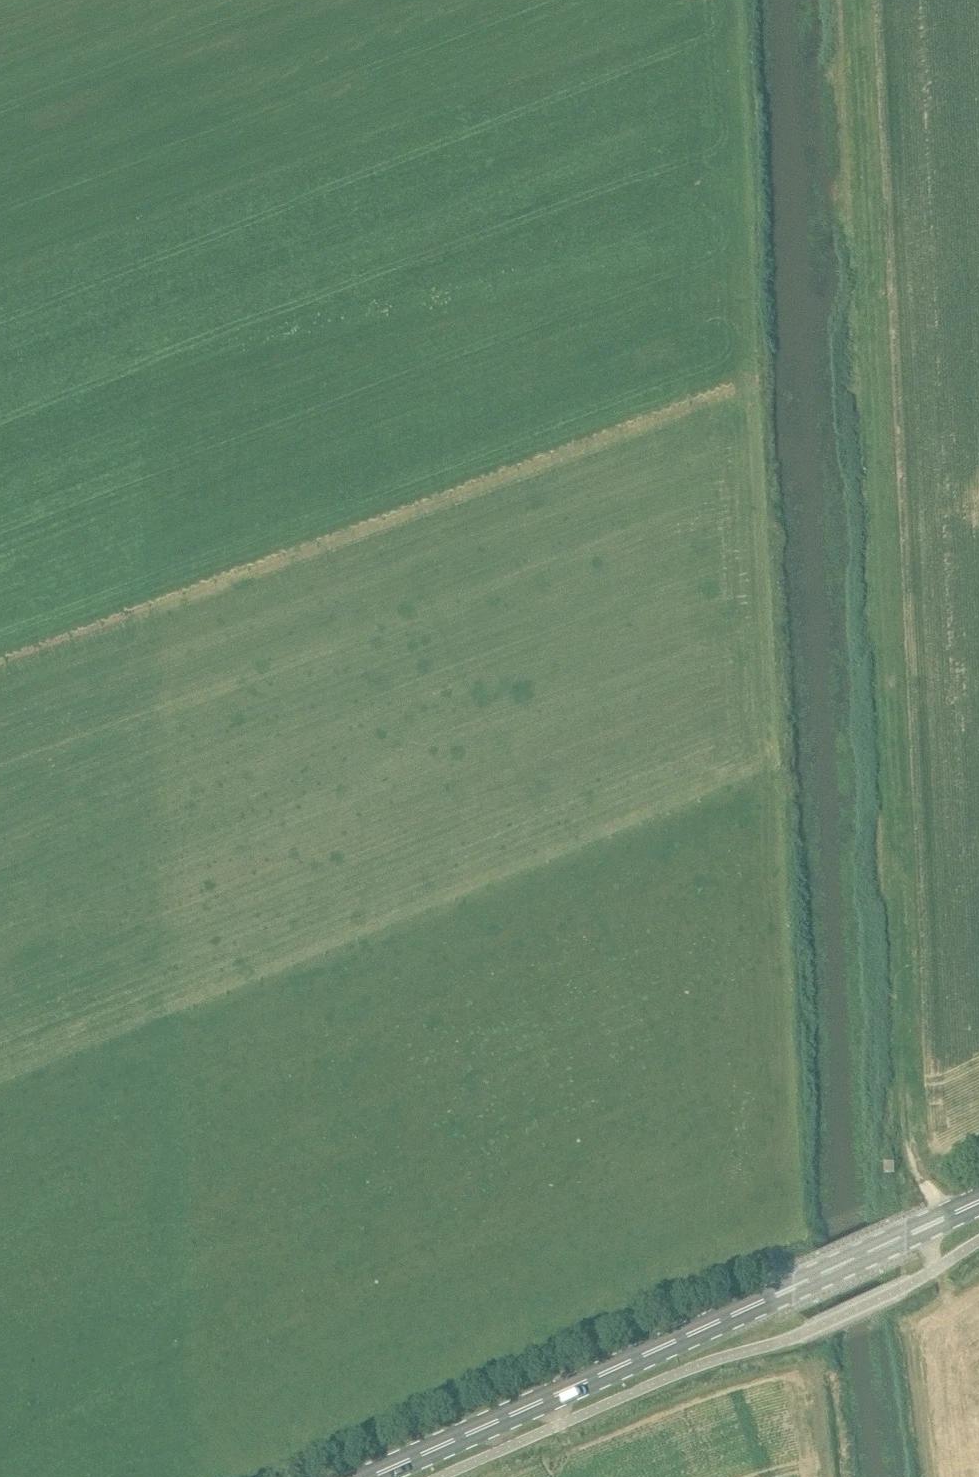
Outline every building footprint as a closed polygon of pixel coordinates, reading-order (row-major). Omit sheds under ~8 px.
[(894,1163),(885,1163),(884,1163),(885,1174),(886,1174),(895,1173),(894,1163)]
